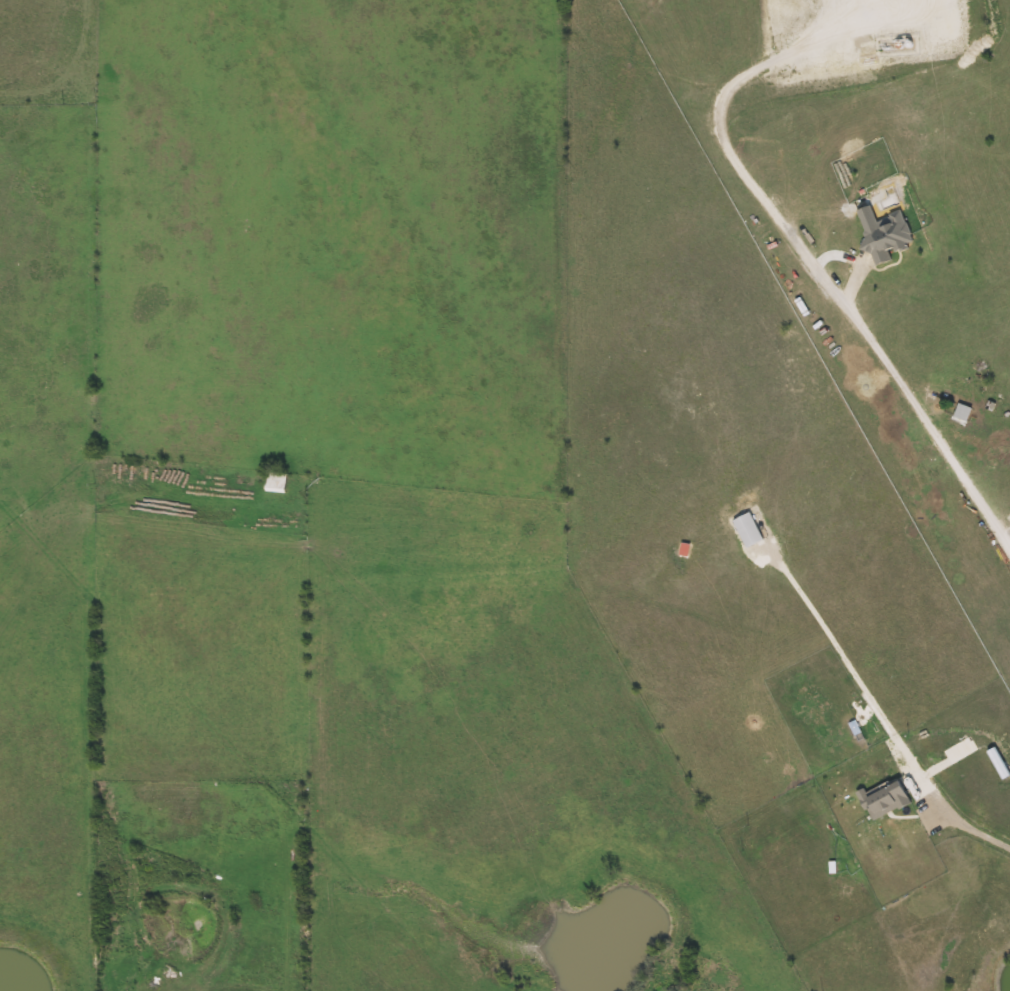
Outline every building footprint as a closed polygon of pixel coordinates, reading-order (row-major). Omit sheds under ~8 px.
[(903,211),(914,243),(889,251),(892,259),(875,265),(857,210),(872,205),(877,220),(903,211)] [(973,408),(968,422),(954,417),(960,403),(973,408)] [(267,492),(268,472),(287,473),(286,493),(267,492)] [(764,540),(747,548),(734,520),(751,512),(764,540)] [(861,797),(901,778),(912,803),(873,821),(861,797)]
